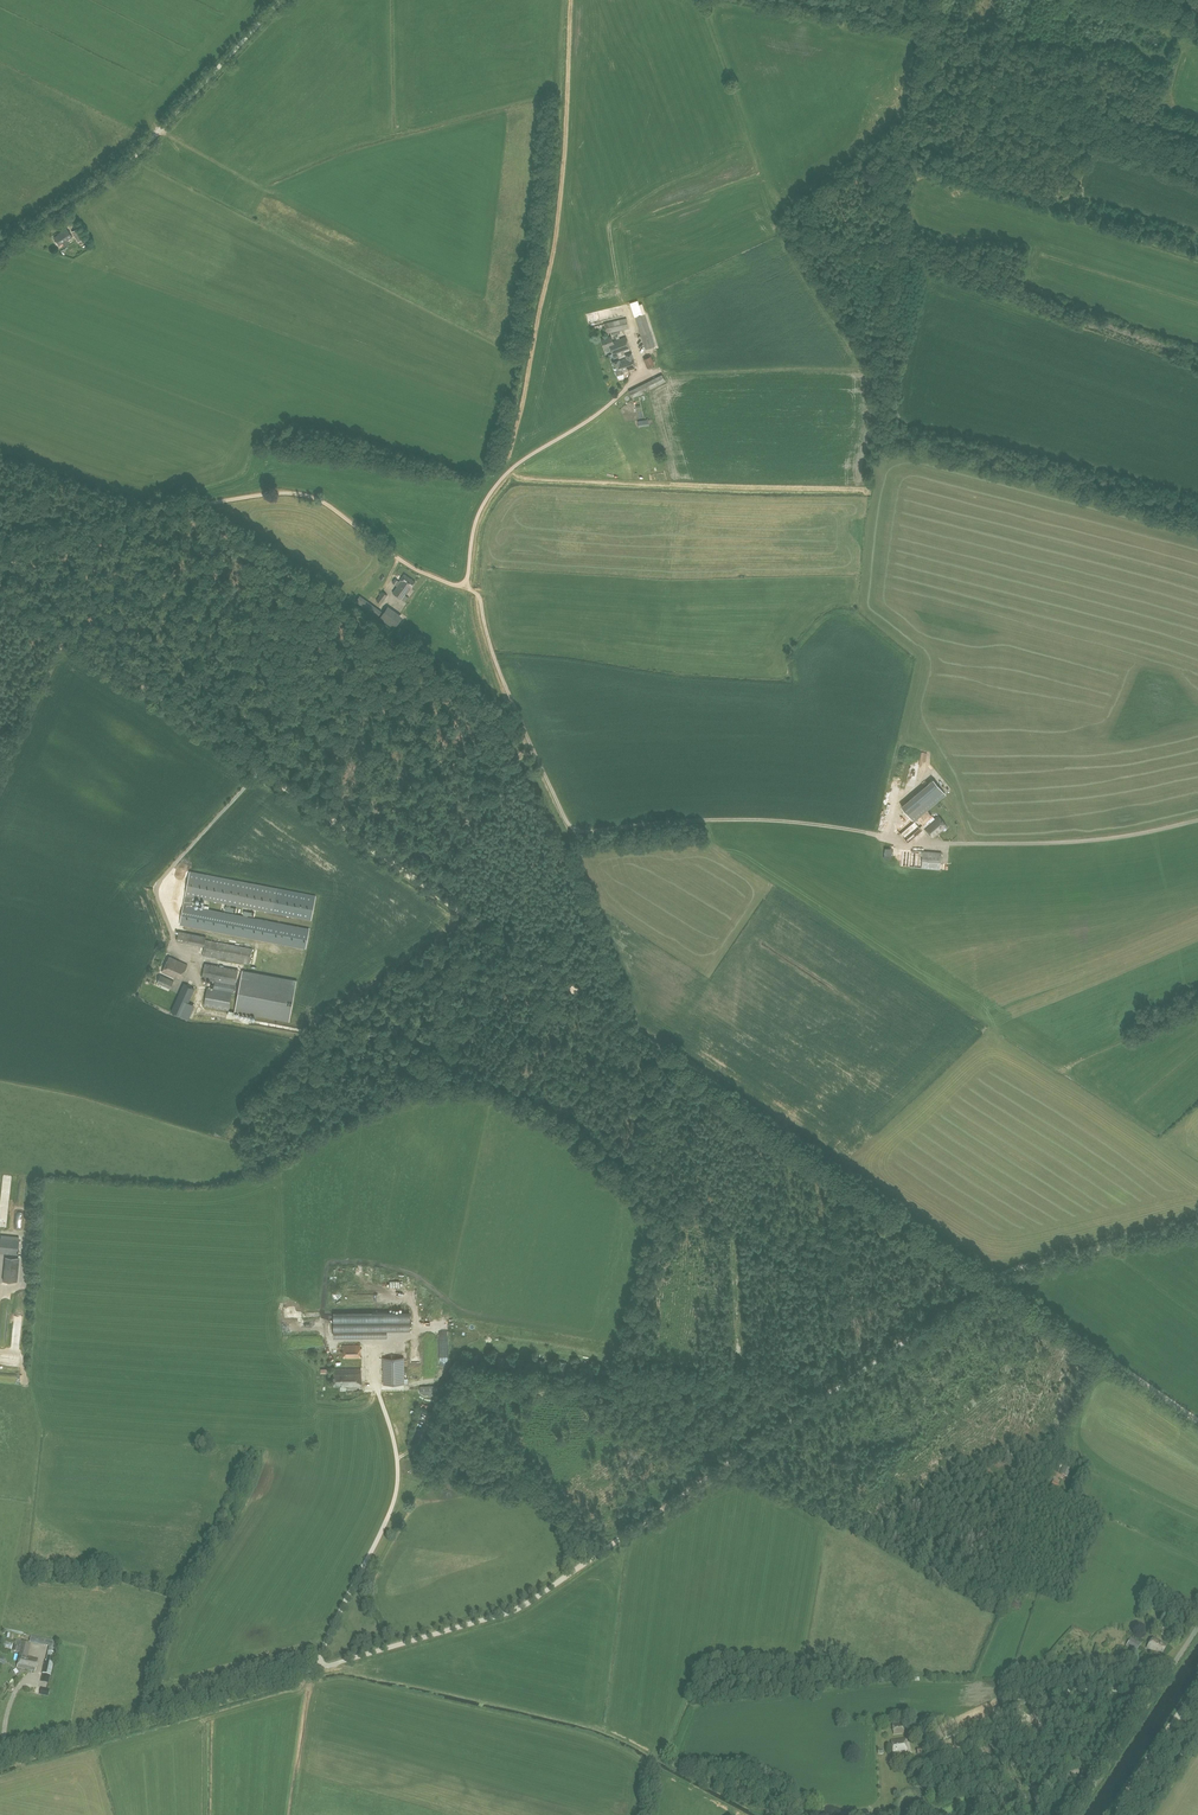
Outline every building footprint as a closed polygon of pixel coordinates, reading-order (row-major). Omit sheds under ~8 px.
[(84,238),(78,228),(72,231),(78,242),(84,238)] [(65,246),(68,244),(66,241),(72,237),(67,229),(54,237),(59,245),(63,243),(65,246)] [(638,300),(631,302),(635,316),(642,314),(638,300)] [(655,345),(645,313),(635,316),(645,349),(655,345)] [(607,333),(629,328),(627,318),(604,323),(607,333)] [(601,339),(604,347),(605,350),(611,348),(613,354),(630,348),(626,336),(613,341),(611,336),(601,339)] [(620,360),(619,360),(613,362),(617,375),(624,373),(624,372),(637,367),(632,353),(626,355),(627,358),(620,360)] [(651,356),(644,359),(648,368),(655,364),(651,356)] [(667,383),(662,374),(646,382),(648,390),(650,389),(651,391),(667,383)] [(632,398),(648,390),(646,382),(628,391),(632,398)] [(639,427),(649,425),(648,419),(638,421),(639,427)] [(393,593),(402,599),(406,601),(409,597),(405,595),(410,588),(411,589),(416,582),(405,574),(400,581),(395,578),(393,582),(398,586),(393,593)] [(383,591),(377,600),(381,603),(387,594),(383,591)] [(380,610),(360,594),(356,599),(376,615),(380,610)] [(386,609),(392,599),(387,596),(381,607),(386,609)] [(383,624),(400,631),(404,621),(400,620),(401,619),(387,614),(383,624)] [(900,806),(910,817),(897,828),(908,842),(923,830),(920,827),(923,825),(925,827),(935,818),(928,809),(946,794),(933,779),(900,806)] [(939,815),(935,818),(925,827),(933,837),(947,825),(939,815)] [(942,851),(922,850),(921,866),(940,868),(942,851)] [(273,912),(277,888),(190,871),(185,895),(184,905),(187,906),(187,904),(192,905),(194,897),(273,912)] [(254,939),(258,919),(184,905),(180,924),(254,939)] [(252,948),(205,940),(206,937),(179,932),(177,941),(204,947),(202,956),(249,965),(252,948)] [(181,979),(188,965),(169,957),(162,972),(174,977),(175,976),(181,979)] [(205,963),(202,979),(236,985),(238,970),(205,963)] [(243,970),(235,1012),(289,1022),(297,980),(243,970)] [(161,975),(157,983),(170,989),(174,981),(161,975)] [(194,989),(183,984),(171,1011),(182,1016),(194,989)] [(229,1010),(232,992),(207,987),(204,1005),(229,1010)] [(19,1240),(0,1238),(0,1253),(18,1254),(19,1240)] [(19,1258),(5,1257),(3,1281),(17,1282),(19,1258)] [(410,1312),(334,1313),(334,1338),(387,1337),(387,1331),(410,1331),(410,1312)] [(343,1345),(343,1358),(361,1358),(360,1345),(343,1345)] [(382,1358),(384,1385),(405,1384),(403,1357),(382,1358)] [(334,1386),(362,1387),(362,1368),(334,1368),(334,1386)] [(1061,1477),(1061,1474),(1064,1468),(1058,1466),(1055,1474),(1061,1477)] [(1170,1622),(1164,1619),(1157,1632),(1163,1635),(1170,1622)] [(31,1635),(30,1642),(41,1645),(42,1638),(31,1635)] [(1132,1637),(1126,1646),(1136,1653),(1142,1643),(1132,1637)] [(1160,1656),(1167,1645),(1154,1637),(1147,1647),(1160,1656)] [(55,1648),(56,1641),(42,1638),(41,1645),(55,1648)] [(1,1647),(11,1650),(13,1643),(2,1641),(1,1647)] [(21,1642),(20,1648),(14,1647),(13,1651),(20,1653),(17,1667),(35,1671),(38,1659),(27,1657),(29,1644),(21,1642)] [(55,1657),(53,1656),(54,1653),(50,1652),(50,1655),(48,1655),(48,1659),(46,1658),(42,1674),(51,1675),(55,1657)] [(48,1696),(50,1689),(43,1688),(43,1690),(41,1689),(40,1694),(48,1696)] [(987,1711),(986,1705),(976,1708),(977,1709),(973,1710),(975,1715),(987,1711)] [(893,1735),(905,1733),(903,1721),(892,1723),(893,1735)] [(926,1731),(920,1732),(922,1744),(928,1743),(926,1731)] [(891,1740),(893,1753),(907,1751),(906,1739),(899,1740),(899,1739),(891,1740)]
